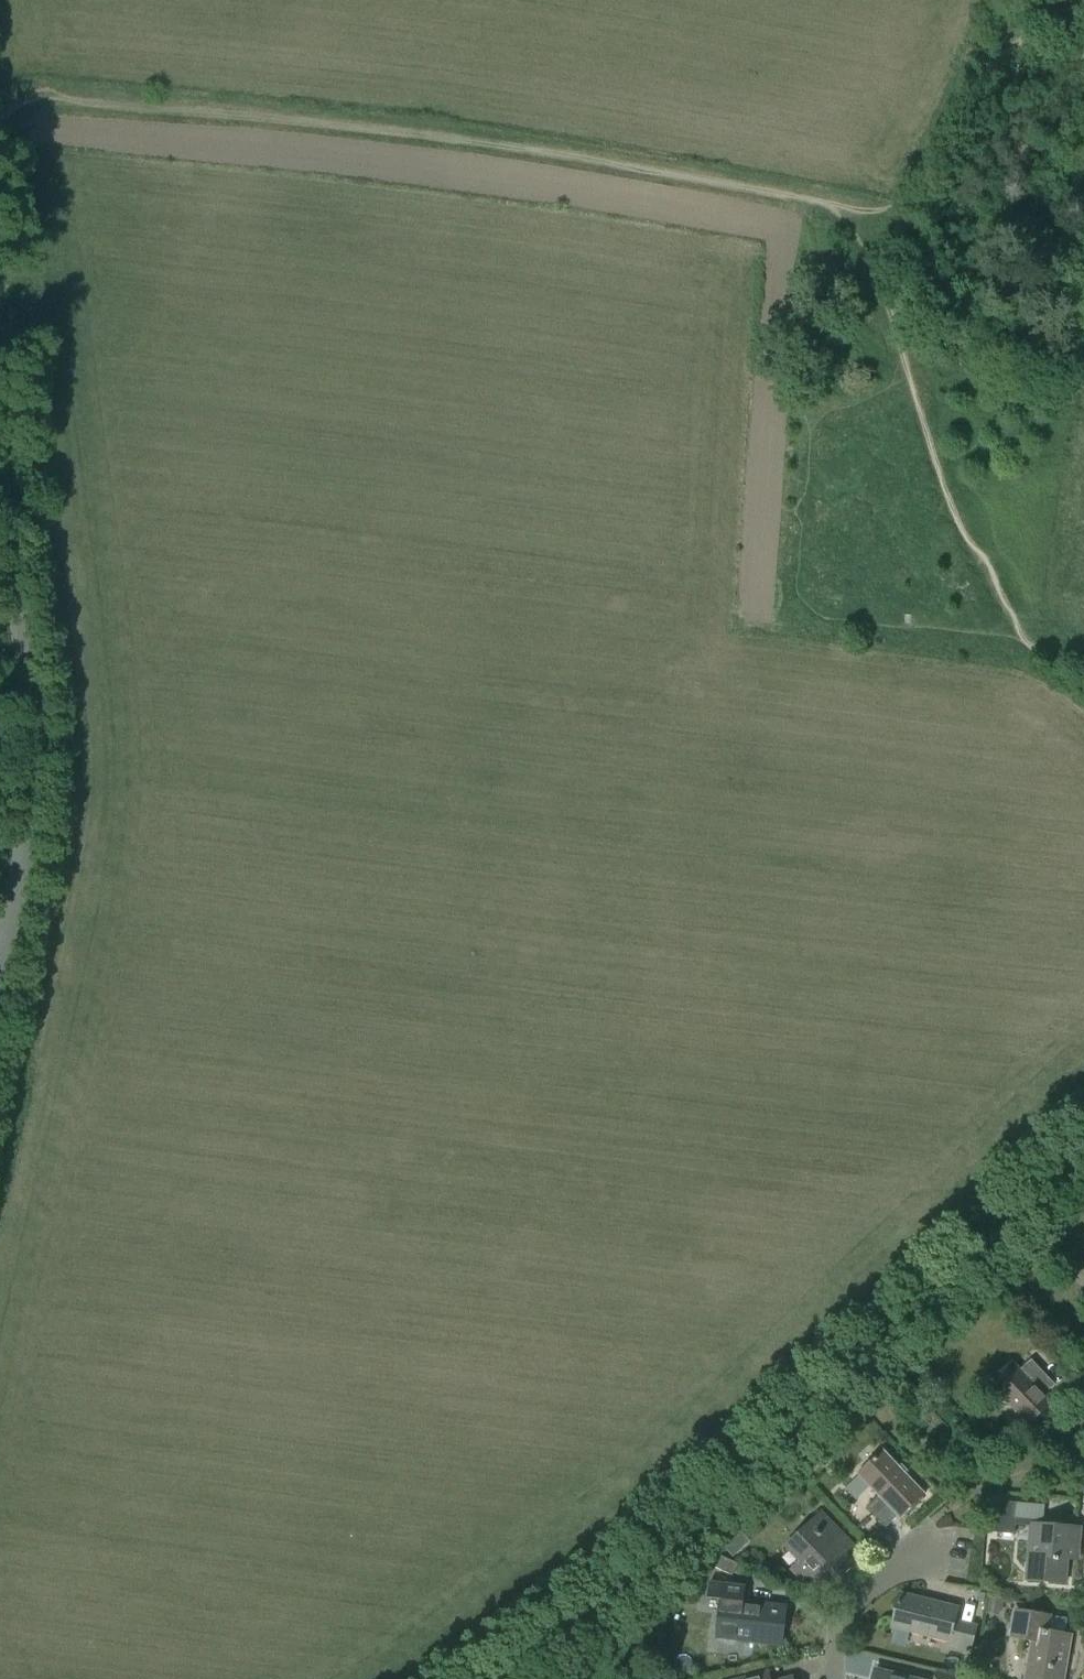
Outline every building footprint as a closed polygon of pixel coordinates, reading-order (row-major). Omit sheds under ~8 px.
[(990,1384),(1028,1424),(1051,1402),(1039,1390),(1050,1379),(1031,1359),(1020,1370),(1013,1362),(990,1384)] [(879,1496),(867,1507),(886,1527),(898,1516),(900,1518),(925,1494),(883,1450),(858,1474),(879,1496)] [(994,1532),(1014,1534),(1016,1518),(1043,1521),(1044,1505),(997,1501),(994,1532)] [(851,1565),(836,1549),(846,1539),(822,1514),(789,1545),(802,1559),(792,1569),(813,1590),(823,1581),(829,1586),(851,1565)] [(1026,1579),(1066,1582),(1068,1548),(1079,1549),(1081,1528),(1041,1525),(1040,1543),(1029,1542),(1026,1579)] [(749,1542),(742,1533),(725,1548),(733,1557),(749,1542)] [(739,1564),(722,1555),(715,1567),(733,1576),(739,1564)] [(717,1637),(782,1645),(786,1606),(744,1601),(745,1586),(715,1582),(713,1598),(722,1599),(717,1637)] [(977,1626),(955,1621),(959,1608),(900,1593),(892,1626),(895,1627),(909,1630),(949,1640),(947,1648),(970,1653),(977,1626)] [(988,1598),(986,1612),(1000,1614),(1002,1600),(988,1598)] [(1071,1635),(1047,1631),(1050,1616),(1016,1610),(1011,1636),(1033,1640),(1026,1678),(1064,1678),(1071,1635)] [(876,1669),(873,1678),(915,1678),(876,1669)]
